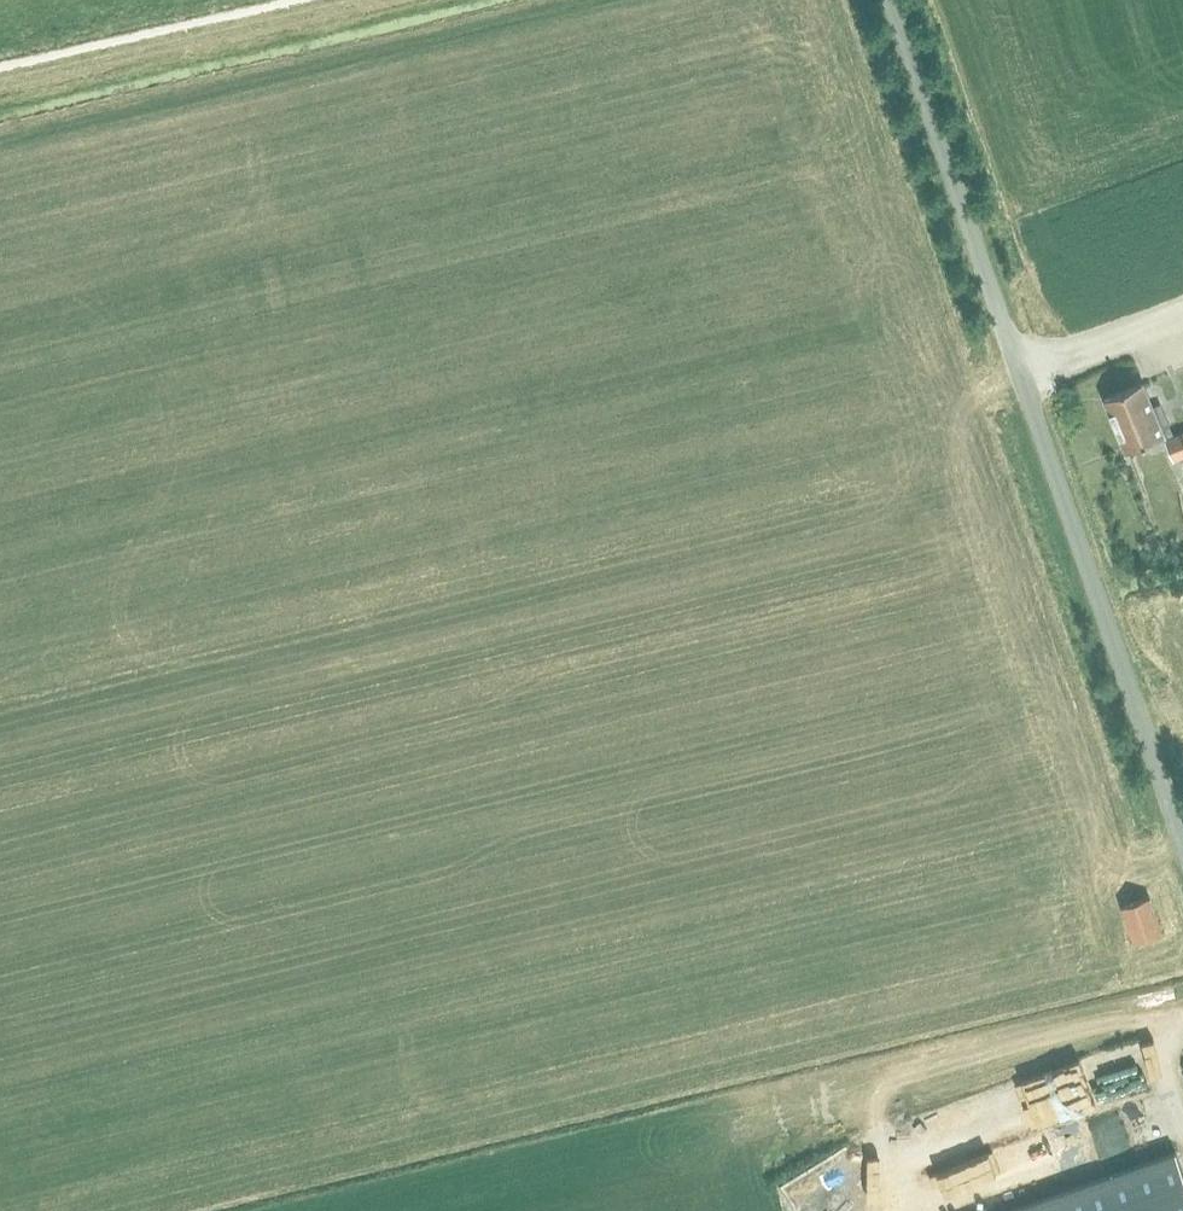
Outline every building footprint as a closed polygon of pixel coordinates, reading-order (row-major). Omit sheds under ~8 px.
[(1143,382),(1105,399),(1127,451),(1165,434),(1143,382)] [(1169,440),(1176,459),(1182,456),(1182,434),(1169,440)] [(1150,896),(1122,905),(1134,941),(1162,931),(1150,896)] [(1024,1081),(908,1118),(919,1151),(1034,1113),(1024,1081)] [(1121,1131),(1154,1126),(1148,1090),(1124,1094),(1128,1115),(1087,1121),(1091,1145),(1094,1145),(1123,1140),(1121,1131)] [(1176,1150),(1003,1210),(1182,1210),(1182,1169),(1176,1150)]
